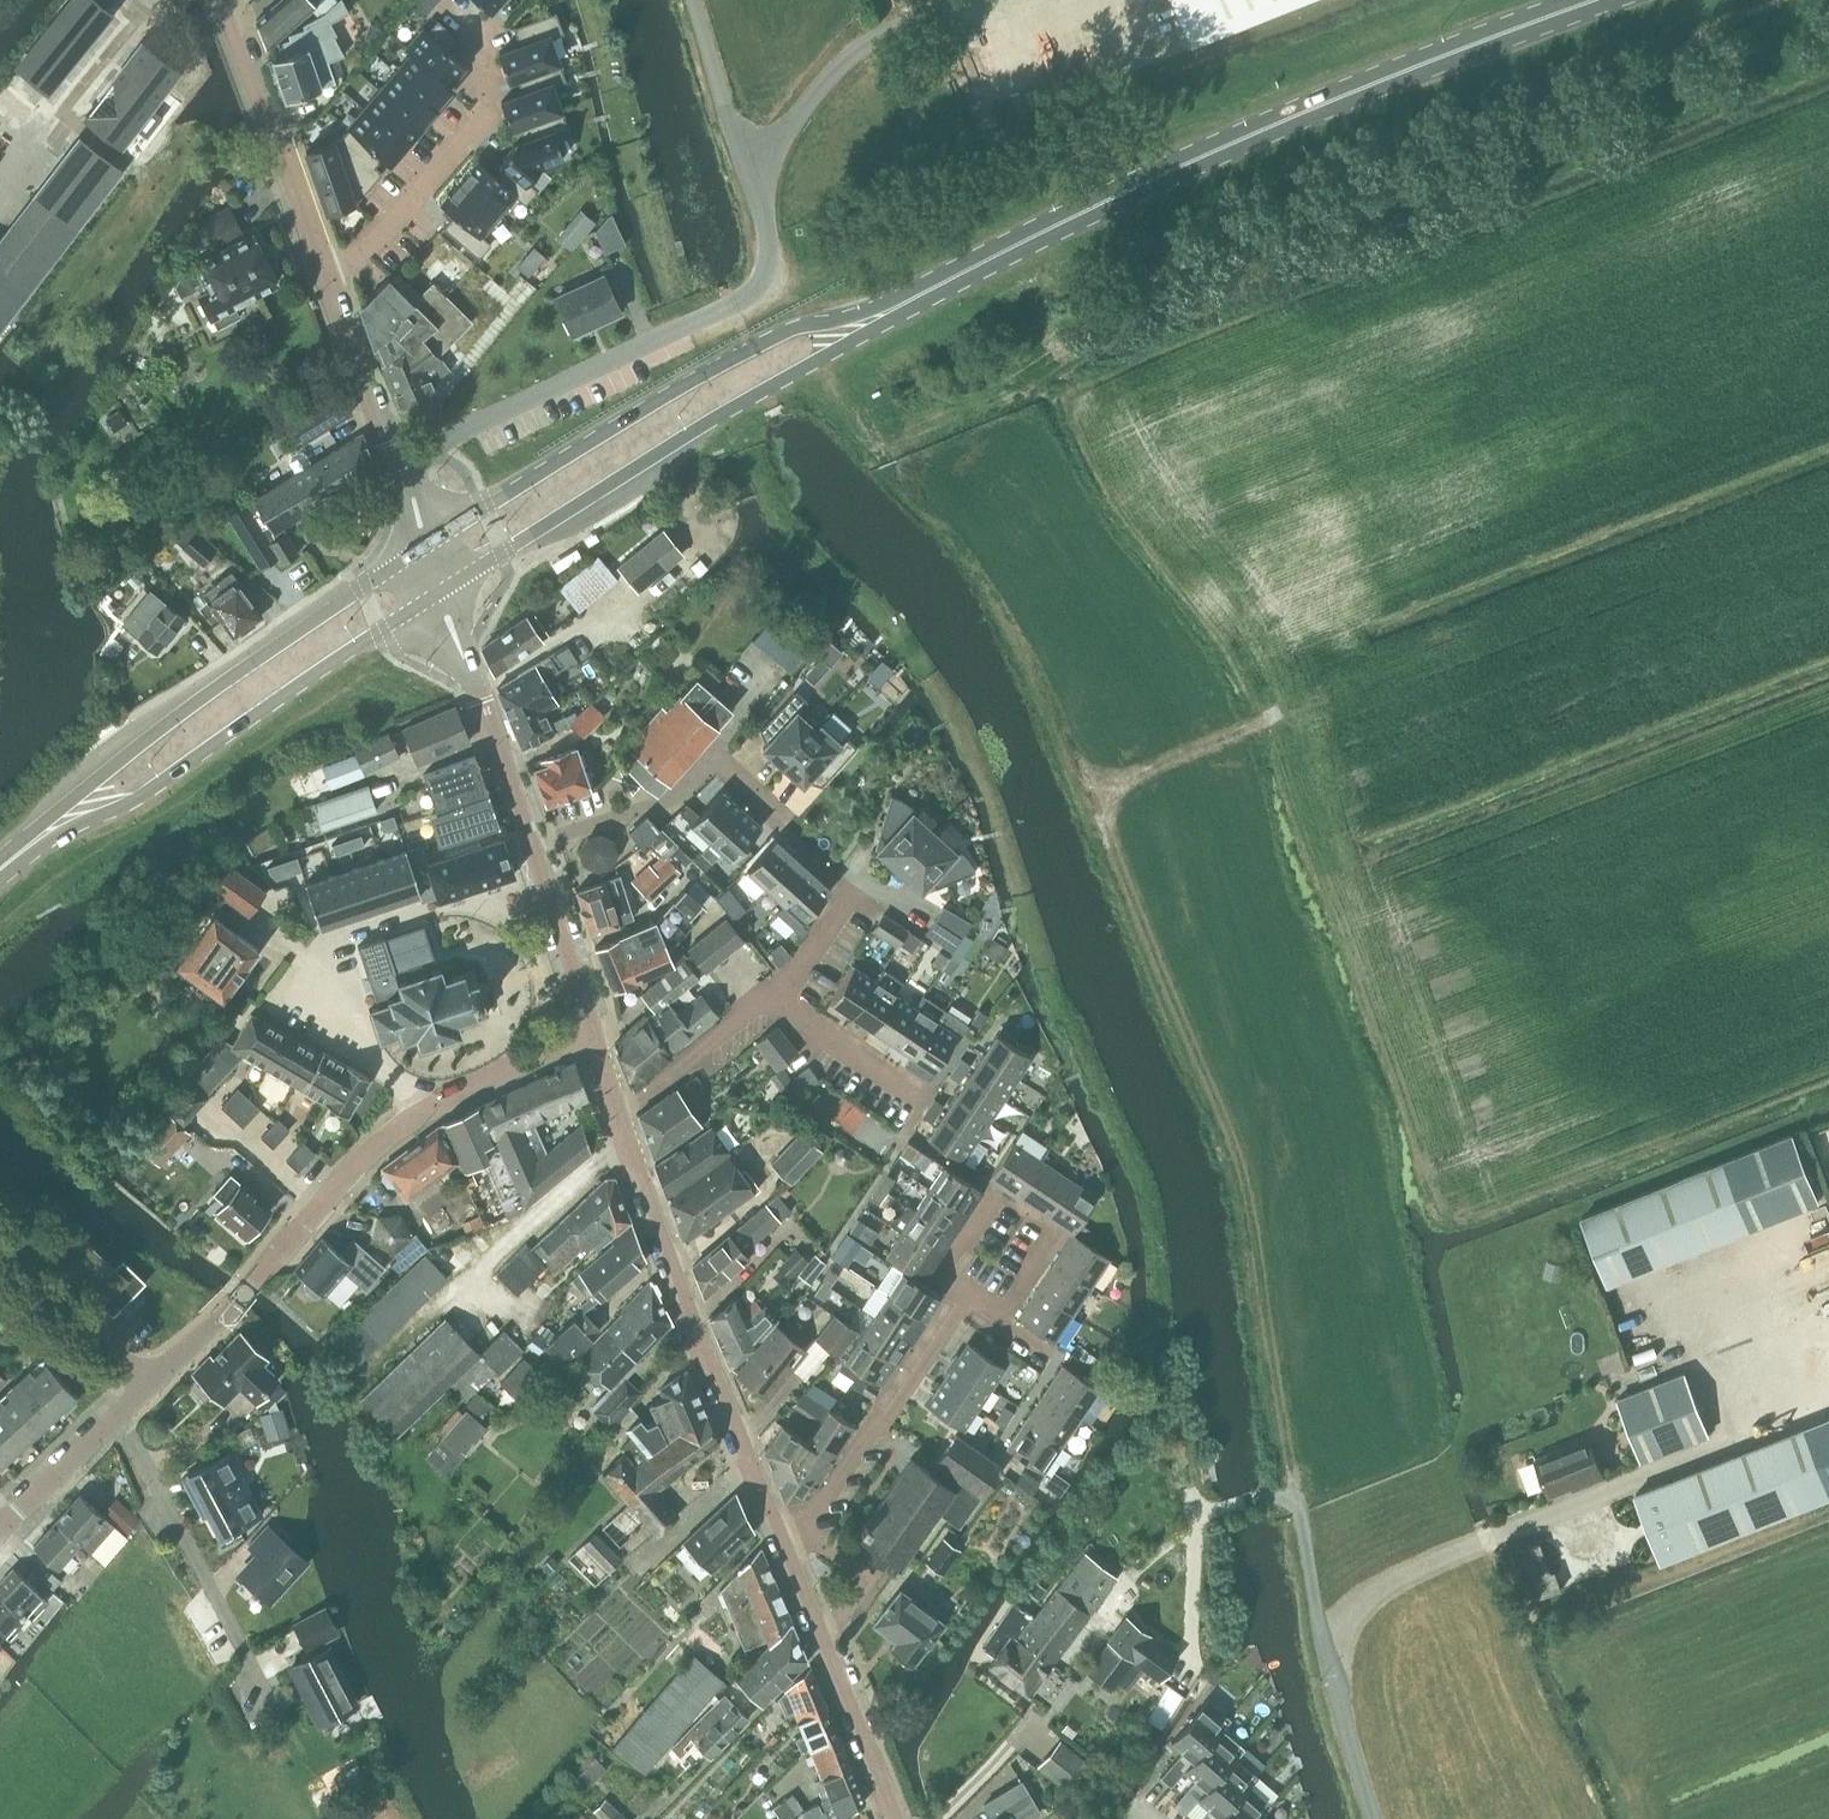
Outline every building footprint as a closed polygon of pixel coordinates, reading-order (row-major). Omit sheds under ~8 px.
[(258,19),(257,19),(256,20),(267,47),(269,47),(268,46),(321,0),(280,0),(258,19)] [(429,0),(413,0),(427,12),(434,4),(429,0)] [(507,0),(477,0),(485,6),(490,11),(498,2),(502,6),(507,0)] [(1194,45),(1308,0),(1176,0),(1194,45)] [(272,59),(286,99),(335,82),(327,62),(343,56),(335,36),(337,35),(325,13),(306,23),(308,29),(291,35),(293,39),(280,44),(283,54),(272,59)] [(515,28),(521,45),(499,54),(509,81),(518,77),(517,76),(558,61),(549,37),(562,32),(555,13),(515,28)] [(408,49),(454,88),(455,87),(449,82),(465,64),(450,51),(460,40),(457,38),(438,21),(428,32),(425,29),(408,49)] [(87,114),(84,117),(122,146),(136,128),(147,137),(163,116),(152,107),(179,72),(142,43),(112,81),(113,81),(116,111),(87,115),(87,114)] [(398,72),(438,107),(454,88),(408,49),(407,49),(413,54),(398,72)] [(560,109),(551,85),(565,80),(558,61),(517,76),(518,77),(524,93),(501,101),(511,128),(520,125),(520,124),(560,109)] [(382,91),(422,125),(438,107),(398,72),(382,91)] [(406,144),(422,125),(382,91),(366,109),(406,144)] [(366,109),(350,128),(390,162),(406,144),(366,109)] [(520,124),(520,125),(526,141),(516,145),(502,161),(536,191),(537,190),(527,182),(541,166),(563,158),(554,133),(567,128),(560,109),(520,124)] [(306,150),(316,178),(366,160),(381,173),(381,172),(380,171),(374,166),(382,157),(389,163),(390,162),(350,128),(349,129),(341,138),(332,141),(307,150),(306,150)] [(381,173),(366,160),(316,178),(328,213),(330,212),(354,204),(381,173)] [(502,161),(496,168),(492,172),(483,164),(479,160),(460,182),(498,215),(516,195),(525,203),(536,191),(502,161)] [(445,229),(445,228),(479,257),(491,244),(481,235),(498,215),(460,182),(441,204),(446,208),(455,215),(451,220),(444,228),(445,229)] [(75,226),(36,196),(0,243),(0,325),(75,226)] [(199,222),(213,248),(242,232),(228,206),(199,222)] [(580,210),(572,219),(586,231),(594,222),(580,210)] [(611,212),(595,230),(605,252),(625,243),(611,212)] [(210,317),(212,317),(218,328),(240,316),(236,307),(256,296),(254,293),(276,282),(267,264),(269,262),(268,260),(264,262),(261,256),(265,254),(264,252),(261,253),(252,235),(218,252),(217,251),(185,268),(175,287),(181,297),(198,288),(202,296),(200,297),(210,317)] [(556,298),(573,334),(621,312),(604,275),(556,298)] [(388,278),(361,305),(375,344),(395,330),(392,325),(421,295),(419,293),(419,294),(412,300),(392,281),(388,278)] [(395,330),(375,344),(376,345),(376,357),(381,367),(391,391),(393,397),(408,430),(443,412),(431,384),(451,371),(438,353),(471,322),(446,297),(447,296),(432,282),(421,295),(392,325),(395,330)] [(292,420),(304,441),(352,412),(343,389),(292,420)] [(120,410),(107,418),(115,430),(127,422),(120,410)] [(253,491),(224,509),(261,567),(277,557),(281,563),(298,552),(286,533),(278,538),(274,532),(375,470),(362,434),(311,465),(303,452),(298,450),(291,455),(289,460),(297,473),(257,497),(253,491)] [(182,521),(170,535),(183,546),(203,564),(215,550),(195,533),(182,521)] [(623,561),(643,584),(687,547),(668,524),(623,561)] [(599,556),(556,592),(574,614),(617,578),(611,571),(599,556)] [(699,559),(690,566),(697,576),(707,568),(699,559)] [(142,560),(134,569),(139,576),(149,567),(142,560)] [(216,582),(217,584),(204,594),(210,601),(209,602),(234,635),(238,632),(240,634),(245,631),(249,627),(248,625),(261,616),(247,596),(249,595),(231,571),(216,582)] [(150,590),(123,623),(158,651),(185,619),(150,590)] [(549,634),(534,611),(482,648),(494,672),(549,634)] [(768,620),(752,639),(789,670),(805,651),(768,620)] [(639,654),(656,672),(677,651),(660,634),(639,654)] [(497,687),(511,720),(534,707),(538,714),(542,712),(556,704),(542,680),(576,660),(568,645),(497,687)] [(823,659),(807,677),(815,684),(831,667),(823,659)] [(883,660),(870,675),(880,684),(893,669),(883,660)] [(117,667),(106,667),(107,679),(117,679),(117,667)] [(666,711),(661,707),(642,730),(646,733),(632,749),(634,750),(623,763),(657,793),(668,780),(670,781),(717,728),(716,727),(732,709),(696,677),(680,696),(679,695),(666,711)] [(763,748),(783,766),(820,725),(802,708),(808,701),(795,690),(760,729),(771,739),(763,748)] [(591,702),(570,724),(571,725),(583,737),(604,716),(591,702)] [(469,741),(454,707),(404,728),(419,762),(469,741)] [(534,707),(511,720),(522,747),(554,733),(571,725),(570,724),(566,717),(550,726),(542,712),(538,714),(534,707)] [(820,725),(783,766),(803,784),(811,775),(822,785),(857,746),(845,735),(838,742),(820,725)] [(323,767),(330,786),(366,772),(366,773),(400,756),(388,732),(354,749),(357,754),(323,767)] [(535,768),(547,804),(590,789),(576,748),(542,759),(544,765),(535,768)] [(423,772),(437,811),(470,799),(469,795),(487,789),(475,755),(423,772)] [(368,785),(313,803),(322,829),(376,811),(368,785)] [(470,799),(437,811),(430,813),(439,845),(499,825),(487,789),(469,795),(470,799)] [(693,824),(711,841),(741,808),(723,791),(724,790),(723,789),(699,814),(688,805),(681,813),(691,823),(690,824),(692,825),(693,824)] [(886,859),(899,871),(933,832),(913,813),(916,810),(910,805),(907,802),(903,800),(899,798),(895,796),(891,795),(878,835),(885,842),(878,850),(886,858),(886,859)] [(760,825),(741,808),(702,852),(712,861),(722,851),(730,858),(729,859),(730,860),(763,825),(762,824),(760,825)] [(380,820),(383,830),(397,825),(396,823),(394,814),(380,819),(380,820)] [(629,832),(642,846),(648,840),(660,829),(646,815),(629,832)] [(660,829),(648,840),(664,857),(677,844),(661,828),(660,829)] [(933,832),(899,871),(912,883),(912,882),(921,890),(929,881),(936,888),(975,871),(974,867),(971,863),(969,859),(966,856),(963,853),(957,847),(954,851),(933,832)] [(361,834),(346,839),(350,849),(365,844),(361,834)] [(428,861),(411,867),(420,893),(419,893),(422,900),(437,895),(438,899),(514,874),(502,836),(428,861)] [(335,854),(350,849),(346,839),(332,844),(335,854)] [(748,870),(766,887),(795,856),(776,839),(748,870)] [(422,843),(405,849),(405,850),(406,849),(408,858),(425,852),(422,843)] [(405,850),(380,858),(394,901),(419,893),(420,893),(411,867),(408,858),(406,849),(405,850)] [(425,852),(408,858),(411,867),(428,861),(425,852)] [(694,860),(705,870),(712,861),(702,852),(694,860)] [(289,874),(302,870),(297,856),(284,860),(289,874)] [(766,887),(784,903),(813,872),(795,856),(766,887)] [(380,858),(355,866),(370,909),(394,901),(380,858)] [(267,866),(269,871),(276,878),(289,874),(284,860),(267,866)] [(639,887),(649,899),(677,871),(667,860),(639,887)] [(229,864),(211,889),(247,916),(265,891),(229,864)] [(355,866),(331,874),(345,917),(370,909),(355,866)] [(813,872),(784,903),(785,904),(777,913),(803,937),(811,925),(804,919),(831,889),(813,872)] [(331,874),(305,883),(320,926),(345,917),(331,874)] [(618,876),(576,890),(590,933),(618,924),(617,921),(632,916),(618,876)] [(728,887),(715,897),(734,920),(747,909),(728,887)] [(701,904),(684,889),(655,921),(595,947),(596,949),(596,948),(613,989),(673,963),(668,952),(697,920),(691,914),(701,904)] [(944,906),(934,919),(961,937),(970,924),(944,906)] [(873,930),(897,946),(900,943),(908,930),(884,914),(873,930)] [(214,915),(177,964),(222,997),(258,948),(214,915)] [(743,915),(735,921),(744,932),(752,926),(743,915)] [(687,947),(706,970),(744,940),(725,917),(687,947)] [(961,937),(934,919),(925,933),(952,951),(961,937)] [(373,991),(378,1006),(389,1002),(387,997),(400,992),(396,981),(398,980),(395,971),(396,971),(396,970),(434,957),(430,946),(427,935),(423,925),(385,937),(385,936),(357,945),(368,977),(373,991)] [(908,930),(900,943),(912,951),(921,938),(909,930),(908,930)] [(993,939),(988,947),(1002,956),(1007,947),(993,939)] [(769,954),(779,965),(790,956),(781,945),(769,954)] [(933,962),(942,968),(949,956),(941,951),(933,962)] [(949,956),(942,968),(951,973),(958,962),(949,956)] [(655,1012),(648,1017),(648,1018),(669,1001),(699,976),(684,959),(641,995),(655,1012)] [(402,1041),(414,1037),(418,1048),(462,1034),(458,1022),(489,1012),(474,968),(444,977),(440,966),(396,981),(400,992),(387,997),(389,1002),(378,1006),(369,1009),(380,1042),(400,1035),(402,1041)] [(831,1001),(852,1015),(875,980),(854,966),(831,1001)] [(852,1015),(872,1029),(895,993),(903,981),(883,968),(875,980),(852,1015)] [(872,1029),(892,1042),(915,1007),(895,993),(872,1029)] [(678,1012),(669,1001),(648,1018),(670,1052),(718,1015),(701,994),(678,1012)] [(892,1042),(913,1056),(944,1008),(923,995),(915,1007),(892,1042)] [(944,1008),(913,1056),(934,1070),(955,1038),(959,1041),(969,1025),(944,1008)] [(988,1014),(979,1009),(971,1021),(980,1027),(988,1014)] [(221,1037),(185,1075),(205,1094),(243,1052),(267,1066),(286,1034),(251,1013),(233,1044),(221,1037)] [(648,1018),(648,1017),(646,1015),(615,1042),(634,1090),(635,1089),(672,1055),(670,1052),(648,1018)] [(997,1033),(983,1055),(1018,1078),(1032,1057),(1007,1040),(1013,1031),(1004,1025),(997,1034),(997,1033)] [(756,1043),(777,1069),(798,1053),(778,1026),(756,1043)] [(316,1051),(286,1034),(267,1066),(297,1083),(316,1051)] [(321,1054),(316,1051),(297,1083),(325,1100),(325,1101),(346,1065),(323,1051),(321,1054)] [(983,1055),(969,1075),(1004,1098),(1018,1078),(983,1055)] [(962,1058),(956,1066),(965,1072),(971,1064),(962,1058)] [(530,1082),(486,1103),(527,1204),(591,1152),(582,1123),(546,1152),(533,1123),(588,1098),(575,1062),(530,1082)] [(346,1064),(346,1065),(325,1101),(348,1115),(370,1077),(346,1064)] [(965,1072),(956,1066),(950,1075),(959,1081),(965,1072)] [(795,1079),(804,1091),(819,1079),(809,1067),(795,1079)] [(182,1072),(170,1085),(195,1108),(206,1095),(205,1094),(185,1075),(182,1072)] [(969,1075),(956,1095),(991,1119),(1004,1098),(969,1075)] [(170,1085),(159,1097),(168,1106),(184,1120),(195,1108),(170,1085)] [(221,1106),(232,1116),(249,1097),(238,1087),(221,1106)] [(638,1114),(653,1157),(700,1125),(675,1089),(638,1114)] [(956,1095),(942,1116),(977,1139),(991,1119),(956,1095)] [(249,1097),(232,1116),(243,1126),(260,1108),(249,1097)] [(935,1098),(929,1107),(938,1113),(944,1104),(935,1098)] [(441,1125),(438,1126),(454,1156),(457,1161),(461,1171),(482,1161),(506,1216),(525,1206),(527,1204),(486,1103),(481,1105),(481,1106),(474,1109),(442,1124),(440,1124),(441,1125)] [(938,1113),(929,1107),(923,1116),(932,1122),(938,1113)] [(190,1132),(168,1112),(139,1144),(160,1164),(190,1132)] [(977,1139),(942,1116),(928,1137),(963,1160),(977,1139)] [(277,1118),(260,1137),(272,1148),(289,1129),(277,1118)] [(457,1161),(454,1156),(438,1126),(411,1146),(433,1179),(435,1183),(441,1179),(438,1175),(457,1161)] [(730,1152),(712,1126),(655,1165),(667,1195),(730,1152)] [(819,1149),(799,1129),(768,1160),(787,1180),(819,1149)] [(1723,1162),(1582,1217),(1609,1285),(1749,1229),(1818,1202),(1792,1135),(1723,1162)] [(303,1141),(287,1160),(298,1171),(315,1152),(303,1141)] [(916,1146),(908,1141),(900,1153),(908,1158),(916,1146)] [(989,1177),(1017,1196),(1042,1160),(1013,1141),(989,1177)] [(421,1187),(433,1179),(411,1146),(384,1167),(383,1174),(389,1183),(396,1184),(406,1198),(410,1195),(413,1200),(424,1192),(421,1187)] [(842,1149),(836,1153),(836,1160),(844,1163),(850,1159),(849,1151),(842,1149)] [(670,1198),(669,1197),(668,1198),(684,1241),(685,1241),(685,1240),(759,1188),(754,1180),(745,1168),(740,1172),(729,1156),(670,1198)] [(1017,1196),(1045,1215),(1069,1179),(1042,1160),(1017,1196)] [(944,1165),(929,1188),(966,1212),(981,1189),(944,1165)] [(887,1173),(879,1185),(887,1190),(895,1179),(887,1173)] [(216,1215),(227,1224),(229,1222),(246,1236),(269,1209),(230,1175),(215,1192),(224,1200),(215,1209),(218,1213),(216,1215)] [(526,1243),(476,1292),(497,1313),(517,1294),(548,1263),(555,1270),(588,1239),(597,1248),(631,1221),(614,1177),(606,1178),(606,1179),(583,1200),(532,1249),(526,1243)] [(1069,1179),(1045,1215),(1073,1233),(1097,1197),(1069,1179)] [(887,1190),(879,1185),(871,1197),(879,1203),(887,1190)] [(929,1188),(915,1209),(952,1234),(966,1212),(929,1188)] [(730,1235),(729,1235),(693,1266),(704,1295),(748,1257),(743,1251),(791,1211),(777,1195),(766,1204),(741,1226),(730,1235)] [(915,1209),(908,1205),(901,1216),(892,1217),(889,1223),(901,1231),(938,1255),(952,1234),(915,1209)] [(377,1216),(371,1240),(392,1252),(397,1257),(391,1264),(395,1268),(396,1269),(398,1271),(427,1247),(413,1231),(408,1236),(401,1214),(377,1216)] [(479,1216),(463,1223),(466,1230),(482,1223),(479,1216)] [(866,1223),(858,1218),(850,1230),(858,1235),(866,1223)] [(612,1240),(614,1243),(573,1278),(589,1298),(582,1304),(585,1308),(567,1325),(567,1326),(550,1342),(562,1354),(551,1365),(558,1372),(574,1355),(577,1351),(600,1329),(583,1311),(595,1302),(605,1293),(626,1276),(645,1259),(646,1259),(632,1222),(612,1240)] [(1080,1223),(1074,1233),(1084,1239),(1090,1230),(1080,1223)] [(938,1255),(901,1231),(886,1254),(923,1278),(938,1255)] [(115,1267),(80,1233),(63,1250),(67,1254),(59,1262),(113,1315),(146,1282),(123,1259),(115,1267)] [(1074,1233),(1054,1262),(1091,1286),(1110,1257),(1074,1233)] [(861,1244),(846,1234),(838,1246),(853,1256),(861,1244)] [(323,1237),(295,1269),(306,1279),(304,1288),(314,1297),(323,1294),(324,1295),(344,1271),(366,1290),(386,1266),(353,1238),(341,1252),(323,1237)] [(797,1250),(780,1267),(791,1278),(808,1260),(797,1250)] [(362,1315),(336,1338),(359,1361),(448,1276),(426,1253),(362,1315)] [(815,1255),(799,1274),(809,1282),(824,1263),(815,1255)] [(1054,1262),(1036,1290),(1072,1314),(1091,1286),(1054,1262)] [(879,1289),(887,1294),(924,1319),(940,1296),(895,1266),(879,1289)] [(830,1269),(822,1281),(830,1287),(838,1274),(830,1269)] [(618,1419),(622,1424),(634,1411),(630,1405),(642,1391),(626,1377),(634,1369),(632,1365),(673,1323),(658,1295),(660,1291),(655,1283),(651,1282),(650,1280),(650,1281),(622,1310),(623,1312),(578,1359),(610,1388),(590,1409),(610,1428),(611,1427),(618,1419)] [(830,1287),(822,1281),(814,1293),(822,1299),(830,1287)] [(1072,1314),(1036,1290),(1017,1318),(1054,1342),(1072,1314)] [(709,1317),(719,1342),(739,1333),(737,1327),(749,1322),(747,1317),(764,1303),(759,1297),(744,1309),(738,1296),(738,1294),(709,1317)] [(887,1294),(873,1316),(910,1340),(924,1319),(887,1294)] [(739,1333),(719,1342),(729,1366),(759,1340),(758,1339),(774,1322),(764,1310),(767,1308),(764,1303),(747,1317),(749,1322),(737,1327),(739,1333)] [(834,1314),(816,1337),(837,1356),(858,1330),(834,1314)] [(873,1316),(859,1337),(896,1362),(910,1340),(873,1316)] [(523,1349),(505,1329),(480,1354),(445,1317),(360,1398),(395,1435),(450,1382),(464,1396),(492,1368),(497,1374),(523,1349)] [(738,1372),(768,1397),(806,1350),(776,1325),(738,1372)] [(541,1332),(540,1334),(549,1342),(549,1341),(556,1334),(546,1326),(541,1332)] [(210,1355),(193,1372),(224,1403),(240,1387),(256,1403),(280,1379),(263,1363),(268,1358),(240,1331),(213,1358),(210,1355)] [(535,1332),(527,1345),(533,1350),(542,1347),(547,1342),(535,1332)] [(851,1382),(862,1390),(867,1381),(870,1377),(881,1384),(896,1362),(859,1337),(838,1370),(853,1380),(851,1382)] [(1002,1347),(989,1338),(982,1349),(995,1358),(1002,1347)] [(968,1342),(954,1363),(990,1387),(1004,1366),(968,1342)] [(1089,1352),(1083,1359),(1090,1364),(1096,1356),(1089,1352)] [(501,1381),(522,1401),(545,1376),(524,1357),(501,1381)] [(47,1363),(22,1385),(52,1418),(77,1396),(47,1363)] [(954,1363),(941,1383),(977,1407),(990,1387),(954,1363)] [(1063,1364),(1044,1393),(1080,1417),(1099,1389),(1063,1364)] [(622,1424),(633,1436),(655,1461),(708,1417),(688,1369),(661,1388),(666,1399),(650,1405),(657,1421),(647,1426),(634,1411),(622,1424)] [(1685,1372),(1618,1399),(1642,1461),(1709,1435),(1685,1372)] [(867,1381),(862,1390),(873,1397),(879,1388),(867,1381)] [(977,1407),(941,1383),(927,1404),(963,1428),(977,1407)] [(279,1384),(258,1405),(264,1411),(267,1408),(275,1402),(283,1395),(287,1392),(287,1391),(286,1390),(286,1389),(279,1384)] [(0,1405),(0,1407),(29,1439),(52,1418),(22,1385),(0,1405)] [(1108,1387),(1102,1394),(1109,1399),(1115,1392),(1108,1387)] [(827,1407),(804,1392),(796,1401),(821,1417),(827,1407)] [(1044,1393),(1026,1420),(1061,1445),(1080,1417),(1044,1393)] [(270,1414),(259,1417),(263,1430),(284,1424),(280,1411),(279,1411),(275,1402),(267,1408),(270,1414)] [(829,1406),(807,1440),(806,1441),(807,1441),(832,1458),(855,1424),(829,1406)] [(5,1460),(29,1439),(0,1407),(0,1454),(5,1460)] [(443,1436),(463,1453),(489,1424),(469,1407),(443,1436)] [(1006,1408),(998,1420),(1006,1426),(1014,1414),(1006,1408)] [(655,1461),(633,1436),(622,1449),(625,1453),(603,1473),(630,1504),(604,1528),(620,1545),(645,1521),(657,1535),(679,1514),(656,1489),(717,1444),(719,1443),(708,1417),(655,1461)] [(1061,1445),(1026,1420),(1007,1448),(1043,1472),(1061,1445)] [(778,1485),(778,1486),(807,1441),(806,1441),(807,1440),(783,1424),(765,1452),(778,1484),(778,1485)] [(1636,1494),(1662,1561),(1828,1496),(1828,1492),(1804,1428),(1636,1494)] [(862,1527),(857,1534),(866,1541),(860,1550),(884,1567),(891,1557),(900,1564),(938,1511),(959,1525),(981,1493),(982,1494),(999,1469),(1000,1470),(1002,1467),(956,1434),(932,1467),(929,1471),(922,1466),(911,1458),(866,1521),(864,1519),(859,1525),(862,1527)] [(1544,1479),(1550,1495),(1583,1482),(1584,1484),(1604,1476),(1590,1438),(1536,1459),(1537,1462),(1535,1467),(1539,1476),(1544,1479)] [(807,1441),(778,1486),(783,1497),(807,1496),(832,1458),(807,1441)] [(207,1499),(212,1508),(207,1510),(220,1535),(262,1513),(230,1451),(188,1474),(202,1501),(207,1499)] [(1040,1481),(1024,1469),(1016,1481),(1031,1492),(1040,1481)] [(1068,1482),(1054,1472),(1045,1483),(1059,1493),(1068,1482)] [(80,1494),(57,1519),(80,1541),(91,1551),(114,1525),(80,1494)] [(735,1494),(683,1543),(708,1571),(753,1531),(735,1494)] [(117,1502),(107,1513),(128,1531),(137,1520),(117,1502)] [(80,1541),(57,1519),(34,1545),(58,1567),(80,1541)] [(577,1524),(556,1545),(585,1575),(606,1555),(577,1524)] [(243,1576),(270,1601),(307,1561),(267,1525),(249,1545),(261,1556),(243,1576)] [(944,1539),(927,1562),(942,1572),(958,1548),(944,1539)] [(1552,1574),(1540,1543),(1518,1551),(1536,1598),(1562,1588),(1556,1572),(1552,1574)] [(775,1581),(761,1547),(759,1548),(760,1549),(719,1588),(725,1602),(775,1581)] [(1035,1616),(1019,1638),(1053,1662),(1052,1661),(1087,1614),(1088,1615),(1089,1614),(1089,1613),(1110,1585),(1108,1584),(1107,1586),(1102,1581),(1100,1577),(1106,1569),(1083,1551),(1056,1590),(1055,1590),(1035,1616)] [(552,1556),(543,1565),(548,1572),(558,1563),(552,1556)] [(9,1637),(20,1625),(16,1621),(25,1611),(32,1618),(48,1600),(14,1567),(0,1582),(0,1588),(1,1588),(0,1589),(0,1629),(9,1637)] [(51,1572),(44,1581),(52,1589),(60,1580),(51,1572)] [(792,1622),(775,1581),(725,1602),(744,1647),(766,1639),(770,1643),(792,1622)] [(1036,1581),(1029,1590),(1038,1597),(1045,1588),(1036,1581)] [(887,1606),(873,1623),(896,1640),(890,1648),(911,1664),(938,1631),(949,1640),(972,1611),(960,1602),(944,1623),(900,1589),(887,1606)] [(997,1655),(989,1666),(1029,1696),(1030,1695),(1029,1694),(1052,1663),(1053,1662),(1019,1638),(1035,1616),(1013,1601),(983,1646),(985,1647),(985,1651),(992,1655),(995,1654),(997,1655)] [(325,1608),(295,1624),(307,1647),(338,1631),(325,1608)] [(1108,1640),(1160,1679),(1177,1655),(1126,1617),(1108,1640)] [(792,1622),(770,1643),(735,1677),(763,1705),(806,1661),(808,1661),(792,1622)] [(1109,1642),(1087,1670),(1111,1688),(1117,1681),(1127,1668),(1132,1660),(1109,1642)] [(328,1647),(291,1667),(320,1722),(357,1703),(328,1647)] [(701,1706),(723,1681),(694,1655),(612,1751),(644,1772),(701,1706)] [(795,1712),(798,1720),(828,1707),(827,1707),(810,1667),(811,1667),(810,1665),(809,1666),(778,1698),(786,1716),(795,1712)] [(1134,1673),(1127,1668),(1117,1681),(1127,1688),(1132,1680),(1130,1678),(1134,1673)] [(1168,1689),(1148,1722),(1163,1730),(1183,1698),(1168,1689)] [(704,1709),(707,1712),(672,1748),(680,1756),(687,1749),(684,1746),(692,1738),(711,1757),(749,1718),(721,1691),(704,1709)] [(1171,1786),(1185,1770),(1184,1769),(1222,1727),(1223,1728),(1231,1718),(1208,1698),(1171,1741),(1182,1751),(1160,1776),(1171,1786)] [(809,1748),(810,1751),(840,1739),(840,1737),(840,1736),(839,1736),(828,1708),(828,1707),(798,1720),(804,1736),(798,1739),(802,1751),(809,1748)] [(1184,1814),(1198,1798),(1235,1756),(1236,1757),(1244,1747),(1223,1728),(1222,1727),(1184,1769),(1185,1770),(1196,1779),(1173,1805),(1184,1814)] [(815,1762),(822,1778),(851,1765),(840,1739),(810,1751),(812,1755),(805,1757),(808,1765),(815,1762)] [(1041,1766),(1063,1784),(1082,1762),(1060,1743),(1041,1766)] [(1249,1785),(1258,1775),(1236,1757),(1235,1756),(1198,1798),(1209,1808),(1199,1818),(1218,1818),(1249,1785)] [(595,1758),(570,1784),(581,1794),(606,1769),(595,1758)] [(822,1778),(816,1781),(821,1792),(825,1802),(830,1801),(860,1787),(851,1767),(852,1767),(851,1765),(822,1778)] [(1040,1812),(1021,1781),(984,1803),(993,1818),(1028,1818),(1040,1812)] [(1262,1813),(1263,1814),(1271,1804),(1249,1785),(1218,1818),(1257,1818),(1262,1813)] [(860,1787),(830,1801),(833,1808),(828,1810),(832,1818),(837,1816),(838,1818),(865,1800),(866,1800),(865,1799),(860,1787)] [(771,1808),(779,1818),(787,1818),(802,1808),(791,1793),(771,1808)] [(603,1818),(627,1818),(605,1798),(594,1810),(603,1818)] [(793,1818),(825,1818),(821,1811),(819,1805),(817,1803),(800,1811),(793,1818)]
